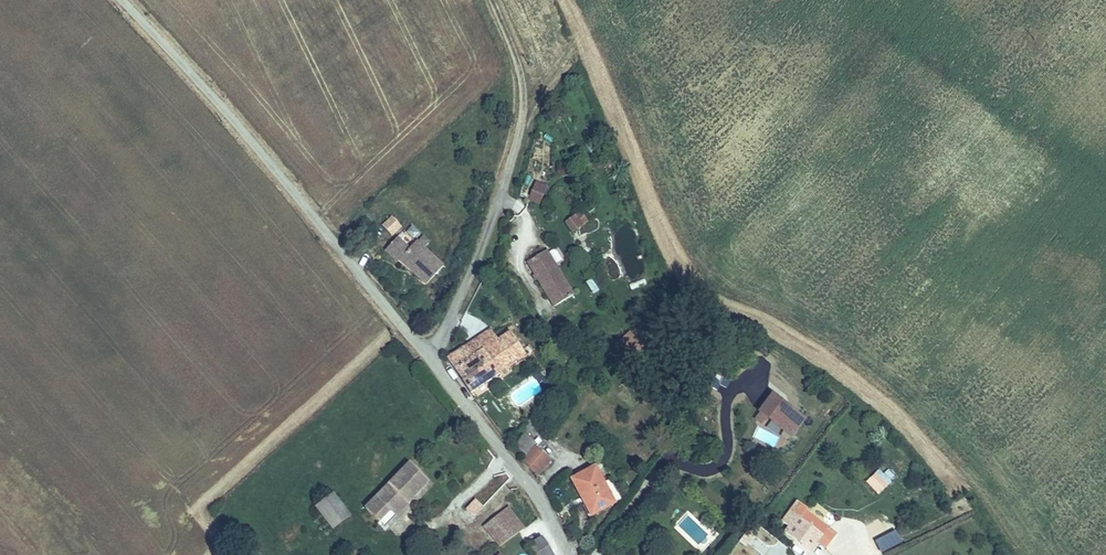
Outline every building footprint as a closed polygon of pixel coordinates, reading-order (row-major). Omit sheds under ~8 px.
[(534,178),(526,198),(539,203),(547,184),(534,178)] [(547,190),(543,200),(554,204),(557,193),(547,190)] [(571,230),(582,221),(573,210),(562,220),(571,230)] [(390,234),(401,225),(390,213),(380,223),(390,234)] [(391,262),(395,260),(405,250),(395,239),(381,251),(391,262)] [(405,250),(395,260),(420,287),(438,270),(413,243),(405,250)] [(554,261),(561,257),(555,245),(548,248),(554,261)] [(574,295),(547,253),(528,264),(555,307),(574,295)] [(618,341),(632,354),(643,343),(628,329),(618,341)] [(478,354),(497,340),(489,330),(470,344),(478,354)] [(507,334),(497,340),(478,354),(470,344),(450,359),(476,394),(501,376),(500,374),(514,363),(509,355),(518,348),(507,334)] [(804,417),(771,395),(759,412),(792,434),(804,417)] [(529,426),(522,434),(525,436),(517,446),(529,456),(538,446),(531,439),(536,433),(529,426)] [(560,455),(546,442),(526,464),(542,477),(560,455)] [(877,492),(895,476),(885,464),(866,480),(877,492)] [(429,486),(410,468),(367,510),(389,532),(411,507),(410,506),(429,486)] [(593,513),(615,502),(597,468),(578,477),(576,479),(593,513)] [(478,515),(496,498),(488,491),(470,507),(478,515)] [(330,524),(346,511),(333,496),(318,509),(330,524)] [(784,529),(808,547),(815,539),(821,531),(799,514),(803,508),(806,505),(796,498),(780,520),(787,524),(784,529)] [(832,530),(803,508),(799,514),(821,531),(815,539),(822,544),(832,530)] [(521,535),(529,531),(515,510),(489,528),(504,548),(521,535)] [(351,517),(346,511),(330,524),(335,529),(351,517)] [(547,538),(531,547),(535,554),(555,554),(547,538)]
